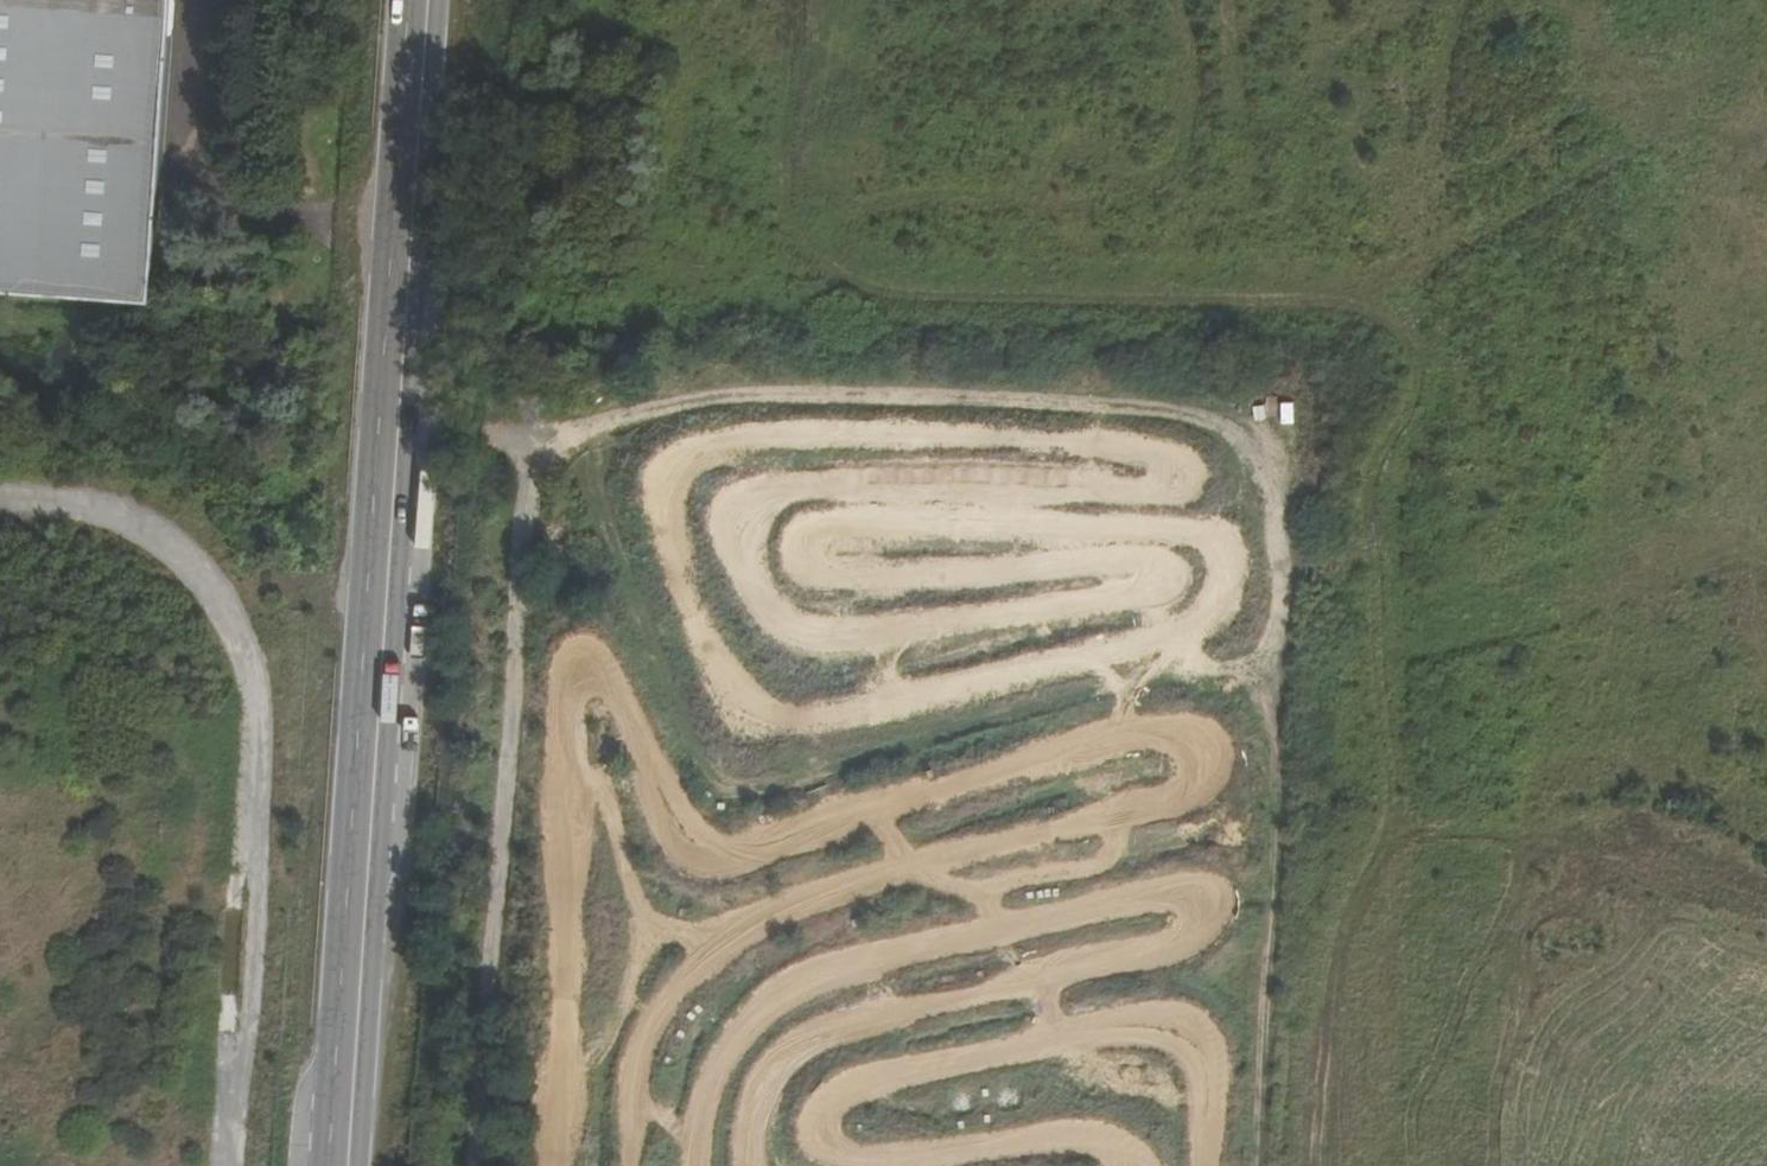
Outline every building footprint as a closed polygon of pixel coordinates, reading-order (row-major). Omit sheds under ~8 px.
[(183,303),(201,0),(0,0),(0,292),(183,303)]
